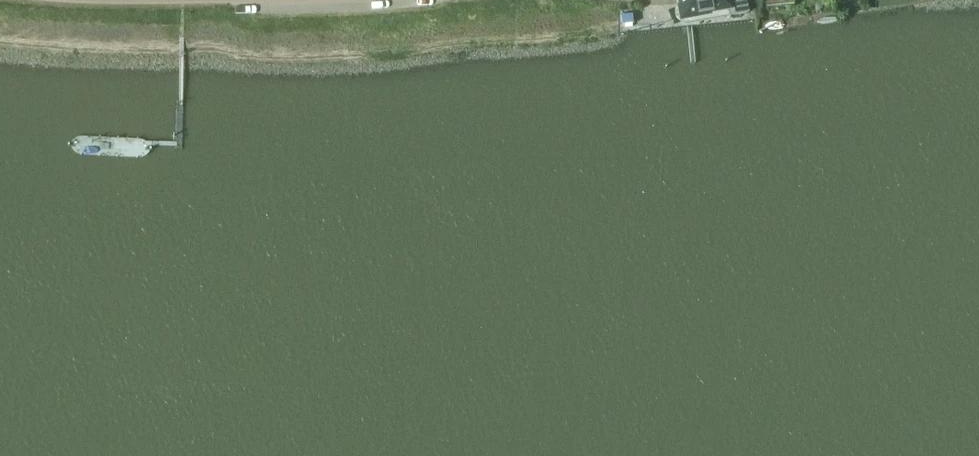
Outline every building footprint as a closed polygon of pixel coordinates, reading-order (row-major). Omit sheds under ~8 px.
[(680,24),(728,13),(729,19),(749,15),(746,0),(676,0),(677,4),(677,6),(676,6),(680,24)]
